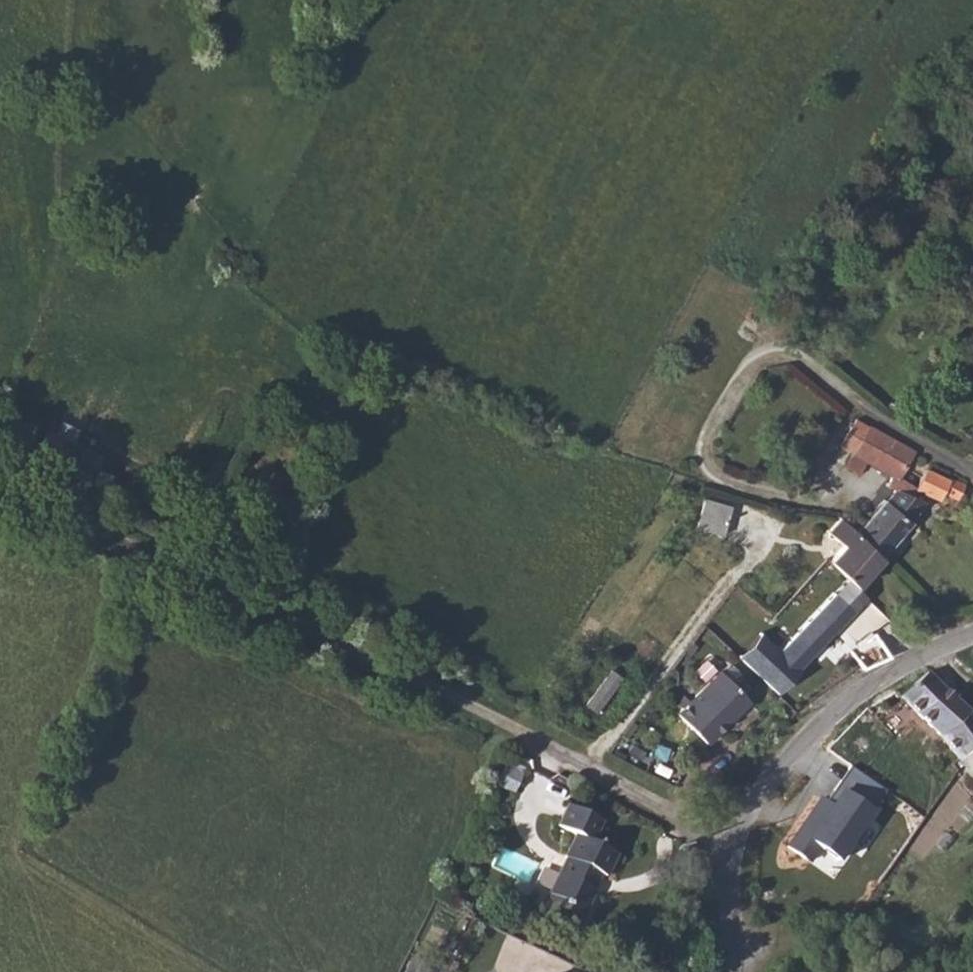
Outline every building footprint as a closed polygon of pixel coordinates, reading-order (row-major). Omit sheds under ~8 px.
[(865,419),(837,464),(853,474),(865,456),(897,474),(912,448),(865,419)] [(86,458),(88,444),(75,442),(78,423),(60,420),(55,453),(86,458)] [(857,531),(888,562),(918,522),(910,515),(930,493),(933,495),(937,496),(941,491),(950,497),(955,492),(962,480),(947,472),(944,474),(925,463),(913,482),(919,486),(913,493),(900,483),(889,498),(885,497),(857,531)] [(694,526),(718,536),(730,507),(706,498),(694,526)] [(825,556),(848,578),(861,589),(888,562),(857,531),(842,518),(829,531),(841,541),(825,556)] [(764,630),(741,653),(777,692),(869,593),(861,589),(848,578),(781,646),(764,630)] [(861,667),(863,670),(881,661),(896,654),(891,645),(882,627),(850,642),(861,667)] [(602,712),(623,674),(609,667),(588,704),(602,712)] [(669,714),(698,742),(740,699),(712,670),(669,714)] [(901,696),(905,700),(905,701),(913,710),(917,712),(947,690),(928,671),(901,696)] [(936,732),(947,746),(948,750),(942,755),(949,764),(956,758),(972,744),(972,715),(971,713),(947,690),(917,712),(936,732)] [(972,781),(972,744),(956,758),(972,781)] [(822,796),(789,844),(812,861),(823,847),(843,860),(892,793),(853,766),(830,801),(822,796)] [(565,895),(584,903),(580,914),(599,924),(615,894),(611,892),(619,874),(626,876),(635,856),(593,835),(583,856),(589,859),(581,876),(575,874),(565,895)]
